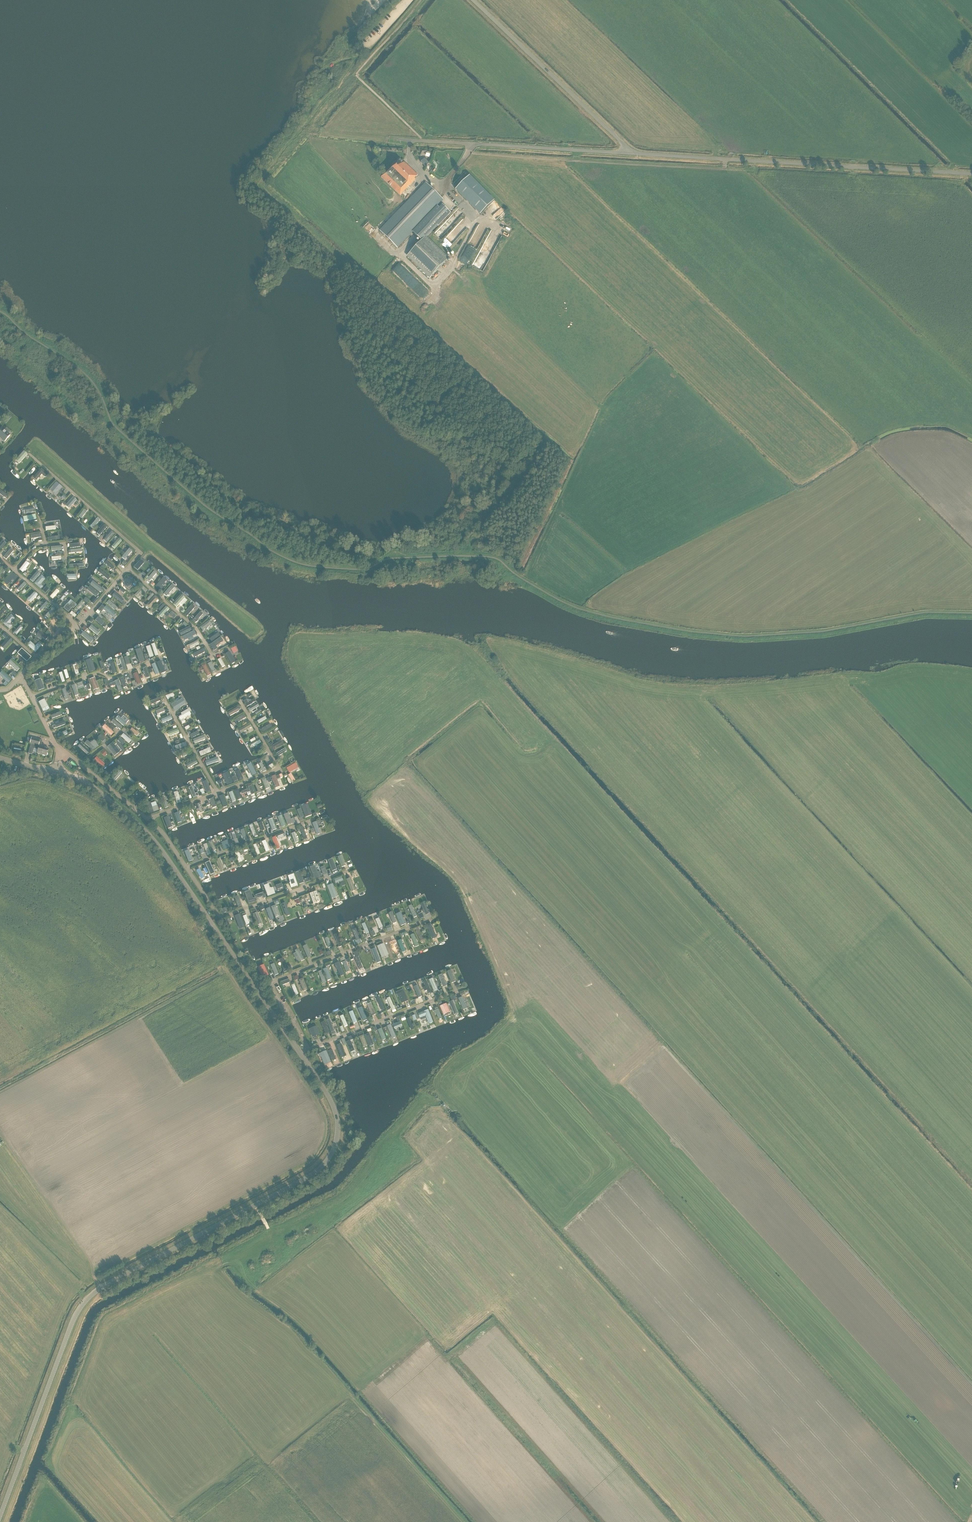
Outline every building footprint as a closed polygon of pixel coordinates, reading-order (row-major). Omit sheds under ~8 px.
[(404,163),(399,159),(382,177),(398,193),(395,196),(401,201),(414,188),(412,185),(413,185),(412,184),(416,180),(415,179),(418,175),(405,163),(404,163)] [(421,162),(426,167),(429,163),(424,159),(421,162)] [(494,199),(468,174),(455,189),(480,213),(494,199)] [(398,247),(402,243),(413,232),(421,241),(406,257),(429,278),(449,258),(427,237),(437,226),(438,226),(451,213),(442,204),(439,207),(438,206),(444,200),(426,183),(380,230),(398,247)] [(0,429),(0,438),(4,442),(8,437),(10,435),(1,428),(0,429)] [(28,454),(24,450),(15,460),(19,463),(28,454)] [(48,474),(41,468),(33,478),(36,480),(42,474),(45,477),(48,474)] [(62,487),(56,481),(49,489),(56,495),(62,487)] [(77,500),(73,497),(65,506),(69,509),(77,500)] [(88,510),(85,508),(79,517),(81,518),(88,510)] [(101,520),(98,518),(92,525),(91,524),(90,526),(91,526),(90,527),(93,529),(101,520)] [(104,525),(102,524),(99,528),(100,529),(97,533),(98,535),(97,536),(98,537),(107,527),(104,525)] [(115,534),(112,531),(108,535),(107,535),(106,536),(107,537),(104,540),(107,543),(115,534)] [(122,541),(119,539),(112,547),(115,549),(122,541)] [(14,551),(11,548),(3,557),(6,559),(14,551)] [(132,551),(129,549),(122,558),(125,560),(132,551)] [(137,571),(145,562),(141,559),(133,568),(137,571)] [(30,564),(26,561),(19,570),(23,572),(24,571),(25,571),(27,569),(26,568),(30,564)] [(116,569),(107,561),(105,563),(114,571),(116,569)] [(111,577),(100,569),(98,572),(109,580),(111,577)] [(41,574),(37,571),(30,579),(33,582),(41,574)] [(156,573),(154,571),(146,579),(149,582),(151,579),(152,580),(153,579),(152,578),(156,573)] [(18,577),(12,573),(4,583),(8,586),(13,580),(15,581),(18,577)] [(46,578),(41,574),(34,583),(41,589),(43,586),(41,584),(46,578)] [(166,581),(163,578),(155,587),(160,592),(163,588),(161,587),(166,581)] [(103,588),(93,581),(90,584),(100,592),(103,588)] [(27,584),(24,582),(17,589),(20,592),(27,584)] [(174,587),(172,585),(163,594),(166,597),(168,595),(169,596),(170,595),(169,594),(174,587)] [(99,594),(89,586),(87,590),(96,597),(99,594)] [(144,594),(147,590),(143,586),(134,595),(138,598),(142,593),(144,594)] [(59,591),(57,589),(50,596),(53,599),(59,591)] [(38,594),(34,591),(27,599),(30,602),(38,594)] [(116,593),(115,592),(112,595),(120,602),(123,599),(118,595),(119,594),(117,593),(116,593)] [(158,599),(155,595),(146,605),(149,609),(158,599)] [(185,598),(182,595),(173,604),(176,607),(185,598)] [(77,605),(71,600),(63,608),(68,612),(72,608),(73,609),(77,605)] [(117,607),(109,600),(106,603),(115,610),(117,607)] [(48,604),(46,602),(39,609),(41,611),(48,604)] [(75,610),(78,612),(84,604),(82,602),(75,610)] [(159,611),(165,605),(162,603),(156,609),(159,611)] [(116,614),(106,606),(105,607),(102,605),(98,609),(101,612),(104,610),(113,617),(116,614)] [(195,607),(193,605),(184,614),(187,616),(195,607)] [(169,609),(166,606),(158,615),(161,618),(169,609)] [(56,610),(53,607),(46,615),(49,618),(56,610)] [(175,611),(168,619),(171,622),(178,614),(175,611)] [(203,614),(200,611),(192,620),(195,623),(196,622),(198,620),(198,619),(203,614)] [(16,618),(11,614),(3,623),(9,629),(13,625),(11,623),(16,618)] [(104,622),(98,617),(95,620),(102,626),(104,622)] [(212,624),(209,620),(199,627),(202,631),(212,624)] [(60,623),(57,621),(50,629),(53,631),(60,623)] [(100,632),(92,624),(89,628),(97,635),(100,632)] [(23,628),(20,625),(14,632),(17,635),(23,628)] [(189,626),(179,632),(180,635),(191,630),(189,626)] [(40,631),(36,635),(41,639),(43,637),(45,640),(48,637),(40,631)] [(93,639),(84,631),(81,635),(90,643),(93,639)] [(194,631),(184,637),(186,640),(196,634),(194,631)] [(211,642),(220,636),(218,633),(214,636),(213,635),(211,636),(212,637),(209,639),(211,642)] [(12,640),(9,637),(1,646),(4,650),(12,640)] [(223,641),(220,637),(210,645),(214,651),(218,648),(216,646),(223,641)] [(35,646),(30,641),(28,643),(27,642),(25,644),(35,653),(41,646),(38,643),(35,646)] [(32,657),(22,648),(17,654),(23,659),(22,660),(25,663),(27,662),(32,657)] [(139,662),(144,661),(140,648),(135,650),(139,662)] [(205,652),(203,649),(193,654),(195,658),(205,652)] [(236,662),(230,651),(225,654),(231,665),(236,662)] [(123,658),(120,659),(120,660),(116,661),(117,665),(121,664),(122,668),(120,669),(121,671),(123,671),(126,670),(123,658)] [(92,659),(86,661),(89,673),(96,671),(92,659)] [(20,668),(11,660),(8,663),(17,671),(20,668)] [(161,661),(157,662),(162,674),(166,672),(161,661)] [(210,661),(207,662),(208,664),(207,664),(212,673),(216,671),(211,662),(210,661)] [(211,674),(205,663),(201,665),(207,677),(211,674)] [(2,671),(0,674),(0,676),(8,683),(11,680),(2,671)] [(137,672),(133,674),(137,684),(141,683),(137,672)] [(95,677),(89,679),(94,690),(99,688),(95,677)] [(41,678),(35,681),(38,691),(44,688),(41,678)] [(237,698),(235,695),(226,700),(227,703),(237,698)] [(49,709),(45,699),(38,702),(43,712),(49,709)] [(186,704),(182,699),(176,702),(176,701),(170,705),(175,712),(180,708),(186,704)] [(256,702),(254,699),(251,701),(246,700),(243,701),(247,707),(256,702)] [(259,707),(257,703),(247,709),(250,712),(259,707)] [(239,711),(237,707),(227,713),(229,716),(239,711)] [(191,715),(188,710),(180,714),(181,716),(178,718),(182,724),(185,722),(183,719),(191,715)] [(246,718),(244,714),(234,721),(236,724),(246,718)] [(121,718),(118,715),(115,719),(124,726),(129,720),(124,715),(121,718)] [(267,719),(265,716),(257,721),(256,722),(257,725),(267,719)] [(122,727),(113,719),(111,722),(116,727),(118,729),(118,728),(120,730),(122,727)] [(252,727),(249,723),(238,730),(241,734),(252,727)] [(272,727),(270,723),(261,728),(263,732),(272,727)] [(114,733),(105,725),(102,728),(111,736),(114,733)] [(139,734),(132,728),(130,731),(137,737),(139,734)] [(131,741),(124,734),(121,736),(129,743),(131,741)] [(205,740),(203,736),(193,740),(194,745),(205,740)] [(31,744),(28,753),(32,754),(34,749),(38,750),(37,753),(46,756),(48,749),(39,746),(40,740),(31,737),(29,744),(31,744)] [(91,741),(89,743),(87,741),(85,743),(93,751),(95,749),(99,746),(94,740),(92,742),(91,741)] [(284,745),(281,741),(270,747),(273,751),(284,745)] [(90,752),(81,743),(78,747),(87,755),(90,752)] [(113,743),(107,747),(115,757),(120,753),(119,752),(121,750),(116,744),(114,745),(113,743)] [(275,754),(276,757),(286,751),(285,748),(275,754)] [(211,753),(209,749),(199,753),(200,757),(211,753)] [(105,765),(97,757),(94,760),(102,768),(105,765)] [(219,762),(217,757),(205,761),(206,766),(219,762)] [(188,769),(197,763),(195,760),(189,763),(188,762),(186,763),(187,765),(186,765),(188,769)] [(286,768),(289,774),(298,769),(295,763),(286,768)] [(256,774),(251,764),(247,766),(252,776),(256,774)] [(243,779),(238,769),(234,771),(239,781),(243,779)] [(114,783),(122,774),(119,771),(111,780),(114,783)] [(233,782),(227,772),(222,775),(227,785),(233,782)] [(275,775),(271,777),(275,788),(280,787),(277,780),(283,777),(281,774),(276,776),(275,775)] [(207,780),(202,782),(207,793),(211,791),(207,780)] [(261,793),(256,782),(252,784),(256,795),(261,793)] [(191,787),(188,788),(193,798),(198,796),(197,793),(195,794),(191,787)] [(242,799),(238,789),(233,791),(238,801),(242,799)] [(135,804),(142,797),(139,794),(137,792),(133,796),(136,798),(132,801),(135,804)] [(223,795),(218,797),(223,808),(227,806),(223,795)] [(168,807),(164,796),(160,797),(164,808),(168,807)] [(150,802),(146,804),(150,814),(159,811),(157,806),(155,802),(151,804),(150,802)] [(202,809),(199,803),(196,804),(198,808),(195,809),(197,813),(199,812),(200,814),(204,812),(202,808),(202,809)] [(312,815),(308,803),(301,806),(305,817),(312,815)] [(295,822),(293,818),(290,819),(288,813),(283,814),(287,825),(295,822)] [(286,826),(282,814),(278,816),(282,827),(286,826)] [(172,827),(168,816),(163,818),(168,829),(172,827)] [(272,831),(277,829),(272,818),(268,819),(272,831)] [(320,820),(312,823),(317,835),(321,833),(318,826),(322,824),(320,820)] [(304,829),(303,826),(299,827),(304,840),(307,838),(305,832),(306,831),(305,829),(304,829)] [(285,832),(277,835),(278,838),(280,838),(280,840),(286,838),(285,836),(286,835),(285,832)] [(280,848),(276,836),(272,837),(276,849),(280,848)] [(216,849),(212,839),(208,841),(212,852),(213,851),(214,854),(217,853),(216,850),(216,849)] [(230,847),(227,840),(221,842),(224,850),(230,847)] [(184,851),(189,862),(193,861),(189,850),(184,851)] [(238,851),(235,852),(239,863),(242,861),(242,860),(244,859),(243,854),(240,855),(239,853),(238,851)] [(345,866),(341,855),(337,857),(341,867),(345,866)] [(225,869),(220,858),(216,860),(220,871),(225,869)] [(328,860),(332,871),(337,869),(332,858),(328,860)] [(215,873),(209,861),(205,863),(210,875),(215,873)] [(322,876),(320,871),(317,872),(315,865),(309,867),(314,878),(322,876)] [(205,877),(199,869),(196,871),(201,879),(205,877)] [(304,882),(300,871),(295,872),(299,884),(304,882)] [(355,890),(351,877),(346,879),(351,891),(355,890)] [(269,884),(264,886),(268,897),(275,894),(273,888),(271,888),(270,888),(269,884)] [(338,897),(333,884),(327,886),(332,899),(338,897)] [(257,901),(256,897),(253,898),(250,890),(244,892),(249,904),(257,901)] [(429,913),(424,901),(421,903),(423,908),(422,909),(423,911),(424,910),(426,914),(429,913)] [(290,915),(285,903),(281,904),(286,917),(290,915)] [(417,915),(412,904),(409,905),(414,917),(417,915)] [(279,916),(275,905),(271,907),(275,918),(279,916)] [(274,918),(270,907),(265,908),(270,920),(274,918)] [(406,923),(401,911),(396,913),(401,925),(406,923)] [(262,923),(257,912),(253,914),(258,925),(262,923)] [(245,927),(239,914),(234,916),(240,929),(245,927)] [(426,924),(433,938),(438,936),(437,934),(439,933),(438,931),(436,932),(431,922),(426,924)] [(361,938),(357,927),(352,929),(356,939),(353,940),(355,944),(362,942),(361,938)] [(424,939),(420,929),(419,929),(418,927),(415,928),(421,940),(424,939)] [(342,946),(337,932),(334,934),(339,947),(342,946)] [(419,944),(414,933),(411,935),(416,946),(419,944)] [(406,950),(402,938),(398,940),(403,952),(406,950)] [(389,954),(384,942),(377,945),(382,957),(389,954)] [(307,944),(302,946),(307,957),(312,955),(310,952),(311,952),(310,949),(309,950),(307,944)] [(381,961),(375,945),(371,946),(372,948),(377,963),(381,961)] [(304,959),(298,948),(295,950),(296,952),(293,953),(297,961),(300,960),(301,961),(304,959)] [(363,968),(359,956),(359,955),(357,950),(353,952),(355,957),(360,969),(363,968)] [(288,970),(283,957),(279,959),(280,960),(278,961),(279,965),(282,964),(284,969),(283,969),(284,972),(288,970)] [(345,974),(340,961),(334,963),(337,969),(338,969),(340,976),(345,974)] [(279,973),(274,963),(271,964),(275,975),(279,973)] [(268,975),(263,964),(257,967),(262,978),(268,975)] [(323,969),(327,980),(332,978),(327,967),(323,969)] [(456,981),(452,969),(447,971),(452,982),(456,981)] [(326,982),(322,970),(318,971),(323,983),(326,982)] [(443,987),(448,985),(443,973),(438,975),(442,983),(441,983),(442,985),(443,985),(443,987)] [(303,977),(299,979),(303,991),(308,989),(303,977)] [(433,977),(429,979),(434,991),(438,989),(433,977)] [(432,992),(427,980),(423,982),(426,986),(423,987),(425,991),(427,990),(429,993),(432,992)] [(414,987),(419,998),(422,996),(418,985),(414,987)] [(409,1000),(404,988),(396,991),(398,996),(399,996),(402,1003),(409,1000)] [(453,1000),(449,1001),(454,1014),(459,1012),(454,1000),(457,999),(456,997),(457,996),(456,994),(451,996),(453,1000)] [(468,1008),(463,996),(459,998),(464,1009),(468,1008)] [(385,1008),(380,997),(377,998),(382,1010),(385,1008)] [(395,1008),(390,997),(387,998),(392,1010),(395,1008)] [(377,1014),(371,1002),(367,1004),(372,1016),(377,1014)] [(447,1003),(440,1006),(444,1014),(450,1011),(447,1003)] [(358,1008),(364,1021),(368,1019),(363,1006),(358,1008)] [(443,1017),(439,1008),(435,1010),(436,1013),(437,1013),(439,1019),(443,1017)] [(429,1009),(418,1013),(420,1017),(421,1017),(422,1020),(427,1018),(429,1023),(434,1022),(429,1009)] [(358,1021),(353,1010),(349,1012),(354,1023),(358,1021)] [(345,1027),(348,1025),(344,1015),(340,1016),(345,1027)] [(415,1028),(410,1017),(407,1018),(412,1030),(415,1028)] [(335,1030),(330,1018),(327,1019),(331,1032),(335,1030)] [(330,1032),(325,1020),(321,1022),(326,1033),(330,1032)] [(391,1024),(387,1025),(392,1038),(396,1037),(391,1024)] [(320,1034),(317,1025),(309,1028),(313,1037),(320,1034)] [(387,1038),(382,1027),(378,1029),(382,1040),(387,1038)] [(360,1036),(359,1036),(364,1047),(368,1045),(364,1034),(363,1034),(362,1031),(359,1033),(360,1036)] [(374,1044),(370,1033),(365,1034),(370,1046),(374,1044)] [(350,1040),(346,1041),(351,1052),(355,1050),(351,1040),(355,1039),(353,1035),(349,1036),(350,1040)] [(347,1055),(341,1043),(337,1045),(342,1057),(347,1055)] [(331,1061),(327,1050),(318,1053),(320,1057),(321,1056),(324,1064),(331,1061)]
